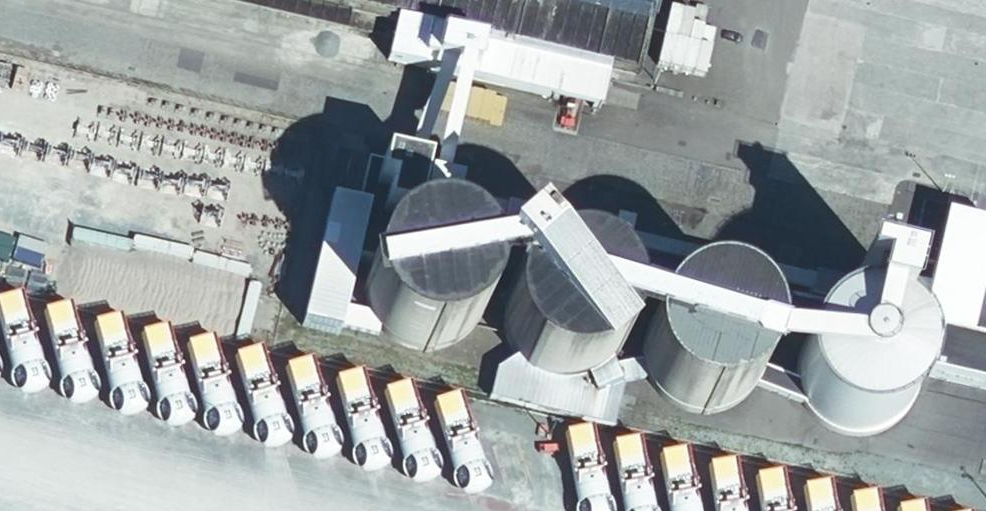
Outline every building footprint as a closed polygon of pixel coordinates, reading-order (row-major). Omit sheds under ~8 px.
[(350,27),(356,2),(346,0),(233,0),(350,27)] [(656,0),(346,0),(356,2),(402,13),(614,61),(640,67),(641,64),(644,65),(658,6),(655,5),(656,0)] [(614,61),(402,13),(393,51),(605,99),(614,61)] [(416,227),(430,169),(377,156),(365,204),(375,207),(369,232),(394,238),(402,232),(414,227),(416,227)] [(767,326),(781,329),(794,278),(776,274),(778,268),(637,235),(621,231),(525,208),(521,222),(515,221),(513,229),(456,216),(462,191),(430,184),(423,216),(512,237),(508,250),(551,260),(555,247),(670,274),(670,276),(671,304),(673,303),(681,297),(693,292),(705,289),(718,289),(730,292),(742,297),(752,305),(761,313),(767,326)] [(365,204),(339,198),(309,323),(344,332),(346,325),(360,270),(369,232),(375,207),(365,204)] [(856,307),(861,307),(866,307),(871,307),(876,308),(880,309),(885,310),(890,312),(894,315),(943,326),(934,370),(985,381),(985,336),(974,333),(985,276),(985,219),(953,212),(955,203),(932,198),(921,248),(944,253),(940,274),(883,262),(880,274),(864,271),(856,307)] [(621,231),(637,235),(641,216),(625,212),(621,231)] [(483,250),(475,240),(464,233),(451,227),(438,224),(416,227),(414,227),(402,232),(394,238),(392,240),(383,249),(383,250),(376,261),(372,273),(370,286),(372,299),(376,311),(382,322),(385,326),(401,340),(413,345),(426,348),(439,348),(452,345),(463,340),(474,332),(483,323),(489,312),(493,300),(495,287),(494,274),(490,261),(483,250)] [(383,249),(392,240),(394,238),(369,232),(360,270),(372,273),(376,261),(383,250),(383,249)] [(603,264),(592,259),(579,256),(566,257),(554,259),(551,260),(542,264),(532,272),(523,281),(517,292),(513,304),(511,318),(516,342),(523,353),(531,362),(541,370),(553,375),(566,378),(577,378),(591,375),(603,370),(613,363),(622,353),(628,343),(632,330),(634,318),(632,305),(629,293),(614,272),(603,264)] [(372,273),(360,270),(346,325),(383,334),(385,326),(382,322),(376,311),(372,299),(370,286),(372,273)] [(705,289),(693,292),(681,297),(673,303),(671,304),(662,314),(656,325),(652,337),(651,350),(651,356),(656,374),(658,381),(662,385),(671,396),(680,402),(692,407),(704,410),(719,411),(742,402),(752,396),(760,386),(766,375),(770,363),(773,353),(771,338),(767,326),(761,313),(752,305),(742,297),(730,292),(718,289),(705,289)] [(924,383),(926,369),(922,349),(916,335),(906,324),(894,315),(890,312),(885,310),(880,309),(876,308),(871,307),(866,307),(861,307),(846,309),(828,318),(814,332),(806,345),(802,364),(803,384),(809,398),(821,414),(837,425),(851,430),(871,430),(890,425),(903,417),(916,401),(924,383)] [(626,382),(613,363),(603,370),(591,375),(577,378),(566,378),(553,375),(541,370),(531,362),(523,353),(507,361),(498,399),(620,426),(628,388),(626,382)] [(658,381),(656,374),(626,382),(628,388),(662,385),(658,381)]
